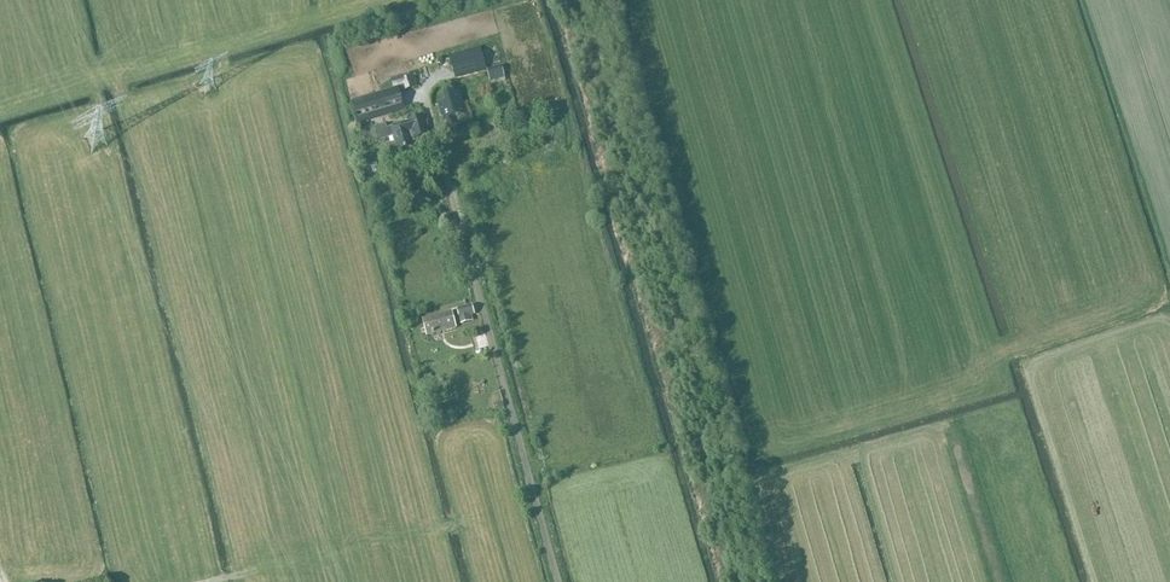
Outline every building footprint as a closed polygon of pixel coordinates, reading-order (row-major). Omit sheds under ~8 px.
[(486,69),(480,48),(450,57),(456,78),(486,69)] [(405,110),(399,88),(351,102),(357,124),(405,110)] [(466,114),(459,92),(444,96),(446,104),(439,106),(446,127),(458,124),(456,117),(466,114)] [(399,151),(414,147),(411,140),(413,139),(414,140),(430,135),(424,116),(409,120),(409,123),(392,128),(399,151)] [(475,315),(472,304),(456,309),(459,320),(460,320),(461,325),(471,322),(470,317),(475,315)] [(452,312),(423,320),(427,336),(456,328),(452,312)]
